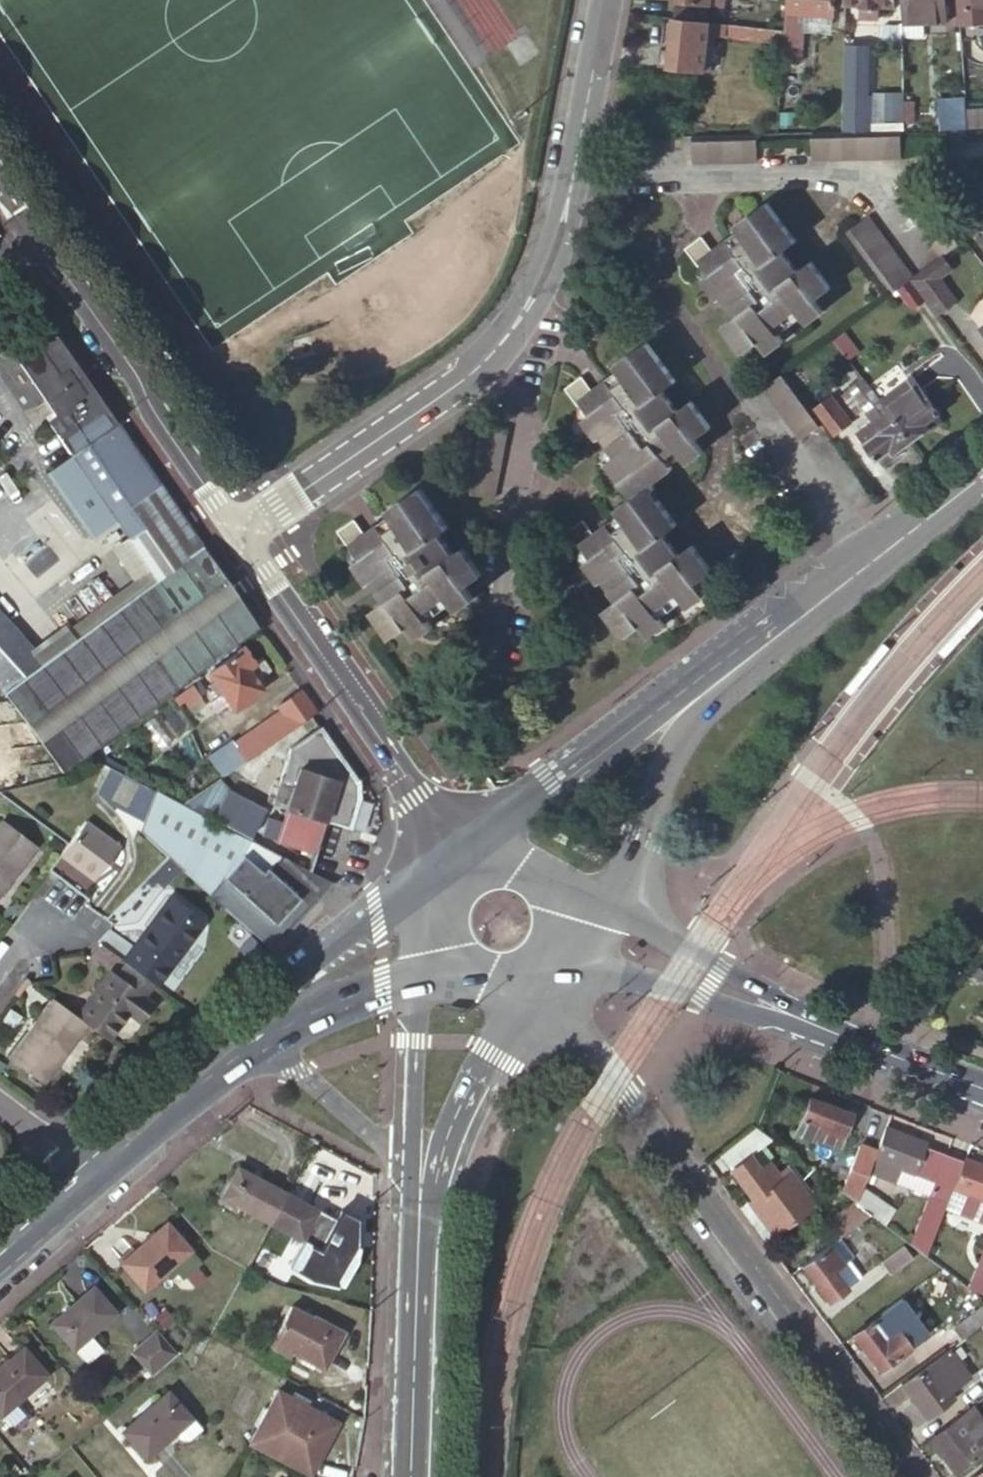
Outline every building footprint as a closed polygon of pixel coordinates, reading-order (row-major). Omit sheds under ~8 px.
[(675,5),(708,7),(723,8),(724,0),(676,0),(675,5)] [(723,8),(736,9),(737,0),(724,0),(723,8)] [(786,30),(784,43),(796,44),(798,28),(798,23),(799,12),(834,15),(835,0),(788,0),(786,30)] [(834,15),(847,16),(847,14),(848,2),(848,0),(835,0),(834,15)] [(848,2),(862,3),(862,6),(880,9),(881,5),(894,6),(894,0),(848,0),(848,2)] [(904,28),(916,29),(916,10),(923,10),(923,18),(944,18),(944,0),(904,0),(904,28)] [(958,19),(982,18),(982,0),(958,0),(958,19)] [(674,17),(722,23),(723,8),(708,7),(675,5),(674,17)] [(880,9),(862,6),(861,18),(879,19),(880,9)] [(833,25),(834,15),(799,12),(798,23),(833,25)] [(847,14),(847,16),(846,31),(858,32),(859,15),(847,14)] [(674,17),(665,16),(660,65),(722,72),(726,37),(784,43),(786,30),(722,23),(674,17)] [(796,44),(784,43),(783,56),(805,58),(808,29),(798,28),(796,44)] [(870,46),(849,44),(846,97),(867,99),(870,46)] [(777,133),(798,132),(805,58),(783,56),(777,133)] [(940,126),(964,125),(963,104),(963,97),(940,97),(940,126)] [(964,125),(982,125),(982,116),(971,117),(970,103),(963,104),(964,125)] [(842,116),(842,129),(888,128),(888,116),(842,116)] [(812,159),(902,157),(901,130),(811,132),(812,159)] [(757,161),(757,134),(693,136),(693,163),(757,161)] [(964,239),(923,184),(902,201),(942,255),(945,253),(964,239)] [(797,241),(767,202),(733,228),(736,233),(711,253),(700,239),(683,252),(700,274),(703,271),(708,278),(701,283),(716,302),(720,299),(733,318),(719,329),(741,356),(758,344),(766,354),(783,341),(773,328),(795,310),(805,324),(823,310),(815,300),(832,288),(811,259),(802,266),(787,248),(797,241)] [(912,277),(914,276),(869,215),(845,232),(890,293),(912,277)] [(945,253),(942,255),(914,276),(912,277),(940,313),(958,298),(942,276),(955,266),(945,253)] [(974,311),(982,324),(982,304),(974,311)] [(48,322),(10,348),(66,428),(58,433),(81,467),(124,532),(155,578),(45,660),(0,610),(0,688),(63,771),(258,627),(241,601),(226,612),(217,599),(231,587),(206,550),(48,322)] [(675,385),(646,348),(613,374),(617,378),(591,397),(580,384),(563,397),(579,418),(583,415),(588,422),(582,427),(596,445),(599,442),(614,462),(600,473),(630,513),(610,528),(613,533),(588,553),(577,540),(561,552),(582,579),(577,583),(591,602),(596,599),(610,617),(596,628),(617,657),(635,644),(643,654),(661,641),(650,626),(673,610),(683,623),(699,611),(692,600),(708,588),(687,560),(678,566),(664,548),(674,541),(648,506),(650,504),(646,498),(667,482),(657,469),(675,456),(685,468),(704,454),(696,444),(711,433),(689,404),(680,410),(666,392),(675,385)] [(799,442),(821,426),(781,373),(760,389),(799,442)] [(883,400),(892,412),(911,398),(918,407),(932,396),(916,375),(883,400)] [(892,412),(913,440),(931,426),(934,428),(946,419),(942,412),(943,411),(932,396),(918,407),(911,398),(892,412)] [(852,423),(834,398),(817,411),(835,436),(852,423)] [(897,452),(913,440),(892,412),(861,434),(879,458),(881,457),(894,448),(897,452)] [(482,433),(479,452),(498,456),(502,436),(482,433)] [(498,456),(506,458),(510,437),(502,436),(498,456)] [(894,448),(881,457),(886,463),(898,454),(897,452),(894,448)] [(498,456),(479,452),(470,502),(496,507),(506,458),(498,456)] [(124,532),(81,467),(55,484),(99,549),(124,532)] [(351,528),(333,541),(348,563),(352,561),(357,568),(350,573),(363,593),(368,590),(381,610),(366,619),(387,648),(405,635),(413,646),(430,633),(420,620),(444,604),(453,617),(470,605),(463,594),(480,582),(460,553),(450,560),(437,542),(447,534),(419,495),(384,520),(388,525),(361,543),(351,528)] [(241,601),(231,587),(217,599),(226,612),(241,601)] [(254,661),(243,645),(207,672),(234,707),(261,688),(255,679),(270,669),(261,656),(254,661)] [(191,683),(173,696),(178,703),(184,699),(188,705),(200,695),(191,683)] [(223,776),(316,710),(302,688),(277,705),(279,710),(234,741),(232,738),(208,754),(223,776)] [(358,782),(319,726),(289,747),(272,803),(285,808),(275,840),(314,852),(325,820),(350,828),(359,798),(358,782)] [(154,790),(113,769),(102,793),(118,808),(142,820),(154,790)] [(182,805),(211,820),(213,816),(250,835),(262,809),(227,789),(229,786),(213,783),(182,805)] [(248,927),(273,950),(334,883),(323,877),(211,820),(182,805),(154,790),(142,820),(139,829),(160,849),(169,857),(172,860),(246,928),(248,927)] [(86,821),(69,844),(61,855),(96,880),(120,847),(86,821)] [(35,845),(2,822),(0,825),(0,895),(35,845)] [(169,857),(160,849),(139,878),(144,882),(149,875),(157,881),(172,860),(169,857)] [(170,898),(165,904),(200,928),(205,922),(170,898)] [(165,904),(123,961),(128,964),(154,983),(158,986),(200,928),(165,904)] [(86,1025),(106,1039),(126,1013),(134,1019),(147,1002),(143,998),(154,983),(128,964),(116,979),(109,974),(77,1019),(86,1025)] [(77,1019),(53,1000),(9,1058),(43,1084),(86,1025),(77,1019)] [(839,1145),(852,1112),(811,1096),(796,1132),(816,1140),(817,1136),(839,1145)] [(927,1142),(888,1127),(878,1152),(875,1158),(870,1172),(932,1196),(930,1199),(947,1206),(965,1159),(926,1144),(927,1142)] [(748,1139),(723,1158),(753,1199),(751,1202),(777,1237),(818,1206),(791,1168),(785,1172),(767,1146),(758,1152),(748,1139)] [(870,1172),(875,1158),(878,1152),(861,1145),(843,1192),(857,1204),(863,1188),(870,1172)] [(965,1159),(947,1206),(981,1219),(982,1216),(982,1163),(966,1157),(965,1159)] [(271,1223),(288,1193),(238,1166),(226,1191),(222,1198),(242,1208),(271,1223)] [(863,1188),(857,1204),(875,1217),(880,1220),(889,1207),(863,1188)] [(236,1220),(242,1208),(222,1198),(226,1191),(220,1189),(211,1206),(236,1220)] [(338,1219),(288,1193),(271,1223),(321,1250),(338,1219)] [(927,1256),(947,1206),(930,1199),(912,1245),(922,1253),(927,1256)] [(875,1217),(857,1204),(830,1222),(843,1240),(875,1217)] [(192,1250),(168,1222),(121,1263),(145,1291),(169,1270),(192,1250)] [(846,1265),(850,1262),(856,1258),(843,1240),(833,1247),(846,1265)] [(912,1245),(909,1243),(887,1260),(897,1273),(922,1253),(912,1245)] [(833,1247),(803,1268),(828,1303),(862,1279),(850,1262),(846,1265),(833,1247)] [(192,1250),(169,1270),(180,1282),(203,1263),(192,1250)] [(971,1288),(982,1293),(982,1257),(971,1288)] [(953,1276),(942,1268),(928,1279),(935,1288),(953,1276)] [(94,1286),(52,1324),(75,1351),(96,1332),(117,1313),(94,1286)] [(965,1339),(982,1325),(982,1307),(956,1327),(965,1339)] [(882,1314),(853,1336),(880,1372),(911,1349),(897,1332),(896,1332),(882,1314)] [(345,1332),(312,1315),(292,1353),(303,1358),(316,1365),(325,1370),(345,1332)] [(164,1350),(147,1330),(138,1338),(155,1359),(164,1350)] [(75,1351),(79,1355),(99,1336),(96,1332),(75,1351)] [(18,1400),(48,1375),(24,1346),(0,1368),(0,1413),(1,1415),(18,1400)] [(949,1352),(903,1386),(928,1421),(956,1400),(952,1395),(970,1380),(949,1352)] [(314,1370),(316,1365),(303,1358),(301,1363),(314,1370)] [(176,1434),(193,1418),(170,1390),(123,1432),(147,1459),(176,1434)] [(32,1417),(18,1400),(1,1415),(16,1431),(32,1417)] [(329,1419),(297,1402),(277,1439),(310,1457),(329,1419)] [(931,1441),(956,1474),(982,1455),(982,1425),(972,1410),(931,1441)] [(203,1429),(193,1418),(176,1434),(181,1440),(189,1441),(203,1429)]
